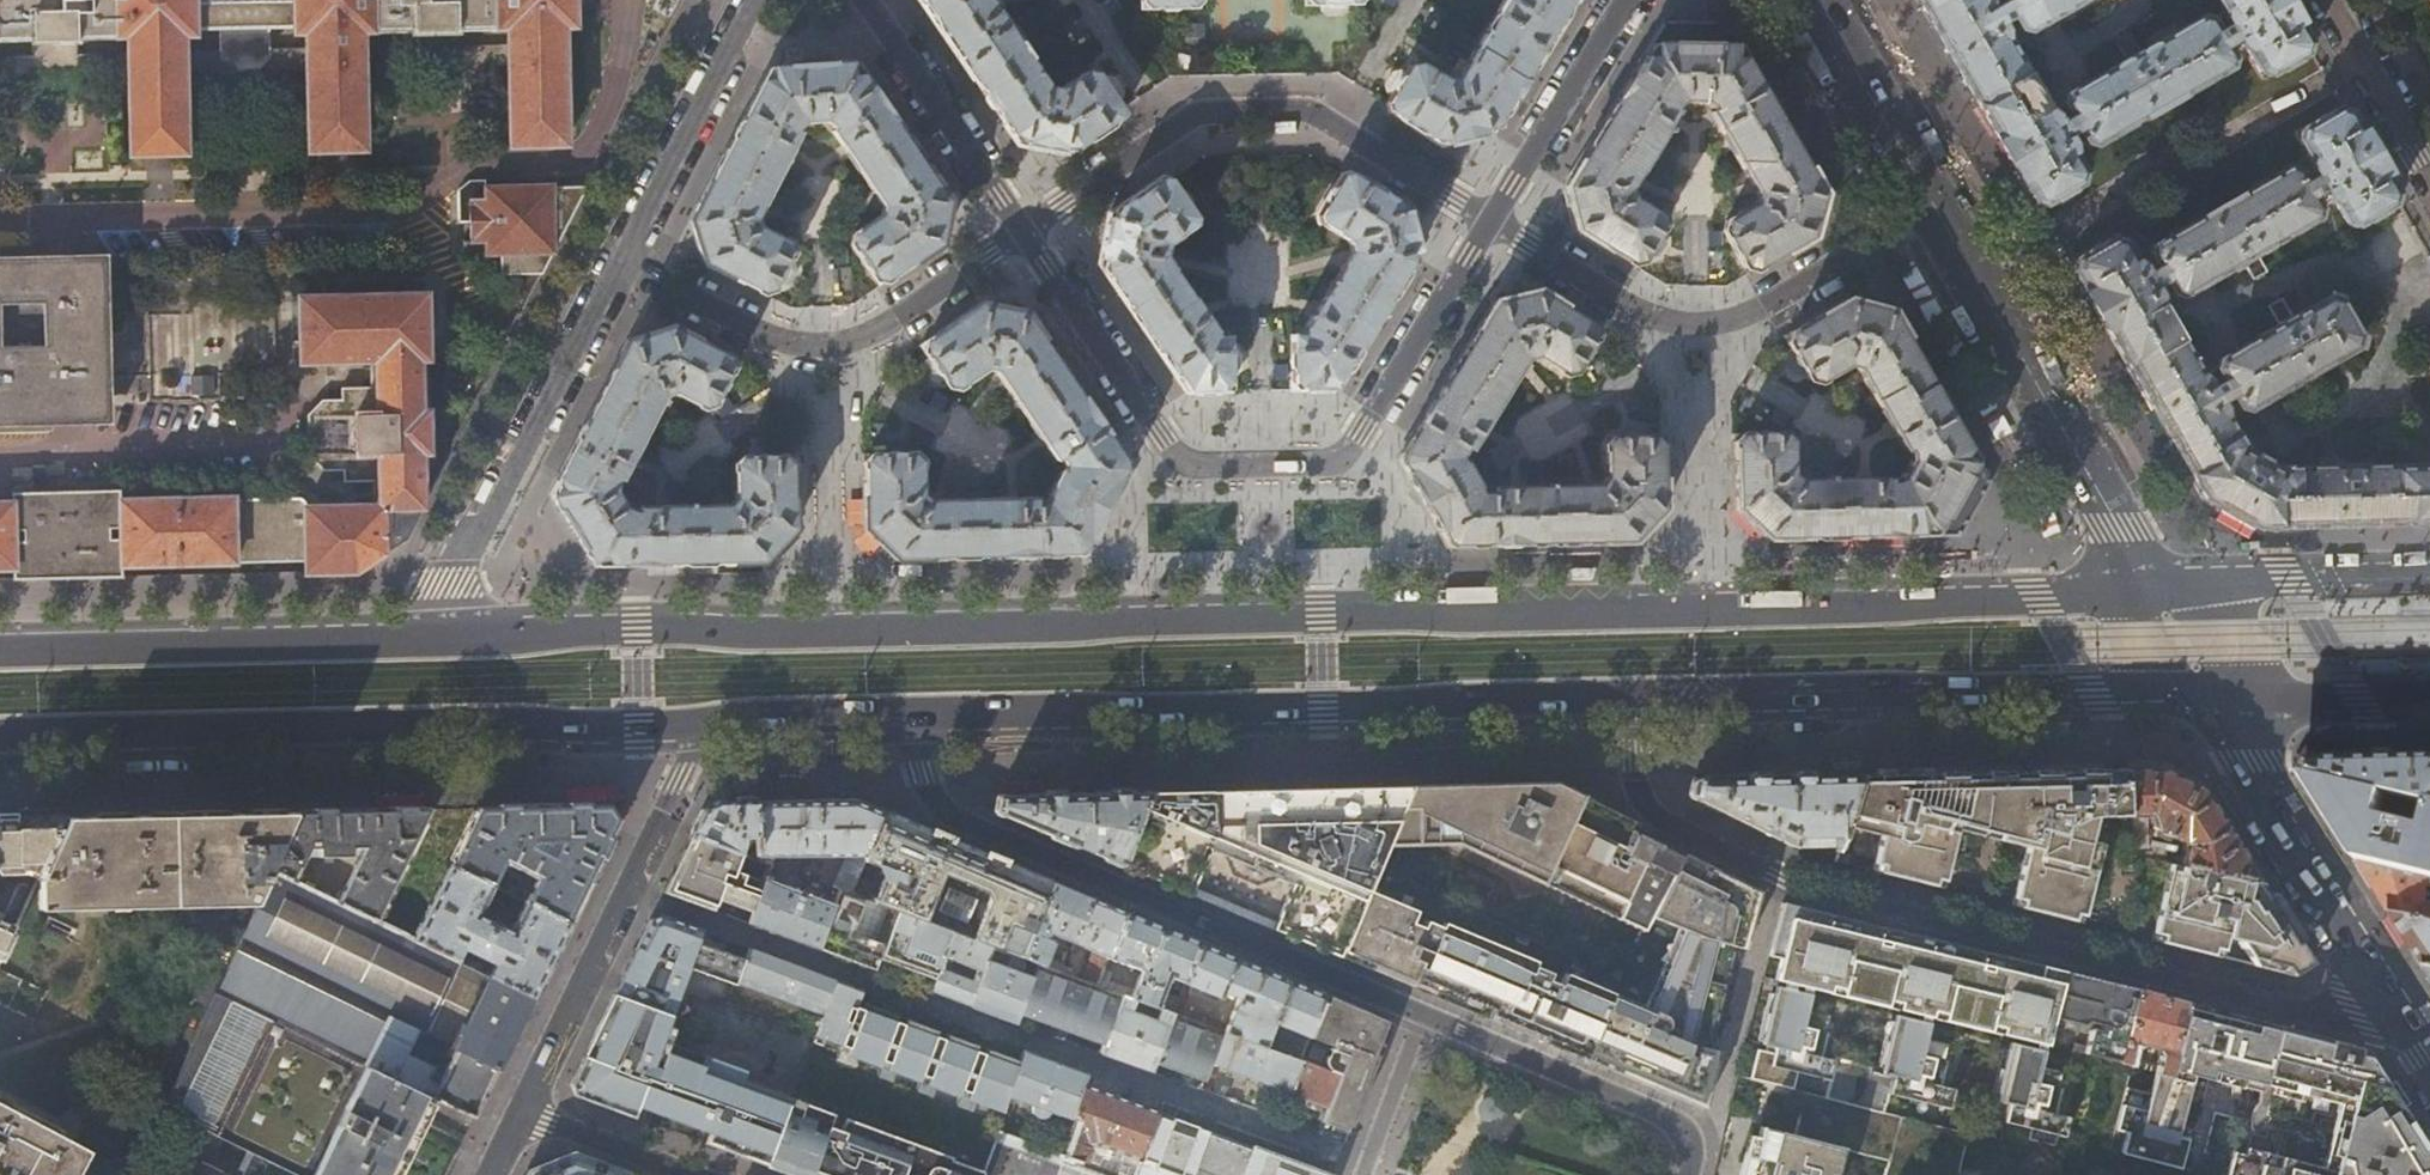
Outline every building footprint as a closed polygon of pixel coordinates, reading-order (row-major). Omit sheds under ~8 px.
[(120,35),(119,0),(0,0),(0,40),(33,39),(33,42),(78,41),(78,38),(101,38),(120,37),(120,35)] [(120,35),(128,35),(132,154),(185,153),(182,34),(194,33),(194,29),(193,8),(193,0),(119,0),(120,35)] [(193,8),(194,29),(220,28),(221,48),(269,47),(268,28),(295,27),(294,0),(193,0),(193,8)] [(361,31),(371,30),(371,0),(294,0),(295,27),(295,33),(308,33),(311,149),(364,147),(361,31)] [(371,30),(371,31),(414,30),(414,32),(436,32),(460,31),(460,28),(501,27),(502,27),(501,0),(371,0),(371,30)] [(502,27),(510,27),(514,144),(568,143),(565,24),(576,24),(576,0),(501,0),(502,27)] [(1068,154),(1120,119),(1123,109),(1117,100),(1120,98),(1121,92),(1114,83),(1108,81),(1105,82),(1099,73),(1088,71),(1059,90),(1049,88),(1039,73),(1039,70),(991,0),(919,0),(1018,145),(1068,154)] [(1139,2),(1148,10),(1189,9),(1199,2),(1198,0),(1139,0),(1139,2)] [(1326,13),(1339,13),(1343,9),(1343,6),(1355,4),(1359,0),(1305,0),(1311,6),(1323,6),(1323,10),(1326,13)] [(1442,146),(1492,134),(1574,0),(1504,0),(1467,60),(1468,63),(1458,78),(1448,80),(1419,63),(1409,64),(1402,75),(1399,73),(1393,75),(1387,85),(1389,91),(1392,93),(1386,103),(1388,113),(1442,146)] [(2037,208),(2055,198),(2058,203),(2064,203),(2071,199),(2073,194),(2070,189),(2087,179),(2071,151),(2071,145),(2067,137),(2079,130),(2086,141),(2095,144),(2228,67),(2230,58),(2223,46),(2236,39),(2240,46),(2246,50),(2262,76),(2312,50),(2285,2),(2284,0),(2217,0),(2222,9),(2220,11),(2227,24),(2215,31),(2209,20),(2201,17),(2140,53),(2139,50),(2134,49),(2123,55),(2123,58),(2125,61),(2066,95),(2064,103),(2071,115),(2058,123),(2052,112),(2047,110),(2007,40),(2004,30),(2000,23),(2014,15),(2020,27),(2028,30),(2080,0),(2004,0),(2005,0),(1992,8),(1987,0),(1917,0),(1918,2),(1971,93),(2025,188),(2037,208)] [(1722,231),(1747,274),(1811,238),(1822,194),(1817,186),(1785,130),(1764,94),(1761,90),(1760,87),(1751,71),(1724,24),(1696,24),(1664,24),(1651,46),(1564,186),(1575,230),(1637,269),(1647,252),(1650,254),(1655,253),(1662,243),(1660,237),(1657,236),(1664,226),(1661,215),(1633,198),(1630,188),(1677,111),(1675,110),(1677,106),(1685,100),(1702,101),(1707,105),(1710,111),(1708,112),(1756,195),(1753,205),(1725,221),(1722,231)] [(635,75),(642,79),(648,69),(638,63),(635,75)] [(704,264),(769,298),(779,281),(782,282),(788,281),(793,270),(792,265),(788,263),(793,253),(790,244),(760,228),(757,217),(800,134),(797,133),(799,129),(805,124),(824,123),(831,127),(833,130),(831,132),(882,207),(881,217),(854,235),(851,246),(879,286),(940,245),(948,201),(854,63),(769,68),(757,92),(729,145),(701,200),(690,221),(704,264)] [(2256,528),(2304,526),(2428,523),(2429,523),(2429,466),(2278,468),(2241,446),(2223,415),(2223,409),(2219,402),(2232,395),(2238,407),(2247,410),(2354,348),(2357,338),(2337,303),(2327,299),(2293,318),(2292,316),(2288,315),(2278,320),(2277,324),(2279,327),(2218,361),(2216,368),(2223,380),(2211,387),(2203,374),(2201,375),(2159,303),(2161,302),(2154,287),(2166,281),(2173,293),(2181,295),(2241,262),(2243,265),(2246,266),(2256,261),(2257,256),(2256,253),(2316,218),(2318,210),(2311,197),(2324,191),(2332,204),(2334,203),(2350,230),(2399,201),(2373,155),(2344,105),(2295,134),(2311,163),(2312,170),(2315,176),(2303,184),(2296,171),(2288,169),(2153,246),(2152,255),(2158,266),(2145,273),(2142,267),(2136,263),(2120,235),(2069,263),(2074,272),(2129,367),(2194,480),(2204,498),(2256,528)] [(1290,335),(1291,390),(1335,389),(1338,384),(1393,295),(1416,257),(1404,207),(1349,173),(1341,175),(1315,215),(1317,223),(1347,242),(1351,253),(1301,334),(1290,335)] [(519,295),(529,301),(587,187),(554,186),(487,187),(488,177),(470,177),(460,188),(461,221),(475,221),(475,239),(488,239),(489,250),(495,250),(495,264),(503,263),(504,273),(528,273),(528,277),(519,295)] [(1105,273),(1187,393),(1230,392),(1229,374),(1233,373),(1237,369),(1237,356),(1233,352),(1229,352),(1229,336),(1218,336),(1164,257),(1166,248),(1196,228),(1197,218),(1170,179),(1162,177),(1109,214),(1099,264),(1105,273)] [(45,425),(109,424),(105,253),(42,255),(0,256),(0,426),(45,425)] [(1396,459),(1448,546),(1462,546),(1545,544),(1616,542),(1632,542),(1663,509),(1661,436),(1641,435),(1641,431),(1637,428),(1626,428),(1622,432),(1622,436),(1610,436),(1603,445),(1604,477),(1596,486),(1490,488),(1490,492),(1480,493),(1478,489),(1478,486),(1465,462),(1461,458),(1467,449),(1470,451),(1527,359),(1535,357),(1563,375),(1575,372),(1600,330),(1537,291),(1493,302),(1489,309),(1408,440),(1396,459)] [(0,505),(0,569),(13,568),(13,580),(121,578),(121,566),(242,563),(305,562),(305,573),(355,572),(391,549),(406,540),(422,508),(424,453),(431,453),(430,411),(423,411),(421,358),(430,358),(429,295),(303,298),(304,361),(373,360),(374,386),(332,388),(332,399),(322,399),(310,413),(311,455),(327,469),(346,468),(347,480),(376,480),(377,506),(309,508),(309,507),(309,506),(308,504),(306,501),(305,500),(303,499),(302,499),(300,499),(299,499),(243,500),(121,502),(120,491),(48,492),(33,493),(11,493),(12,505),(0,505)] [(1734,508),(1767,539),(1777,539),(1849,537),(1928,535),(1959,534),(1988,482),(1970,450),(1931,383),(1892,316),(1890,311),(1847,300),(1783,337),(1788,344),(1793,354),(1790,355),(1788,361),(1794,371),(1799,372),(1802,370),(1807,378),(1819,382),(1846,366),(1856,368),(1902,450),(1907,449),(1909,453),(1909,464),(1900,478),(1891,481),(1885,481),(1885,479),(1797,481),(1791,475),(1790,442),(1781,434),(1733,434),(1734,508)] [(865,529),(898,559),(922,559),(989,557),(1053,555),(1082,554),(1127,465),(1024,312),(980,304),(919,346),(929,362),(927,363),(925,368),(932,379),(937,380),(941,378),(947,387),(957,389),(985,370),(996,372),(1055,460),(1059,458),(1064,468),(1049,494),(1049,497),(1047,501),(1037,502),(1037,498),(927,500),(922,494),(921,460),(913,453),(864,455),(865,529)] [(118,391),(147,392),(149,321),(120,320),(118,391)] [(550,494),(595,567),(616,566),(681,564),(751,562),(762,562),(793,530),(791,456),(772,456),(772,451),(768,448),(757,448),(754,451),(753,456),(741,456),(734,465),(735,499),(728,505),(639,507),(638,510),(634,510),(626,507),(616,491),(616,484),(618,480),(621,481),(664,397),(674,394),(704,409),(713,407),(736,361),(671,327),(628,341),(618,361),(590,415),(554,485),(550,494)] [(2421,352),(2420,357),(2424,365),(2428,366),(2429,369),(2429,346),(2421,352)] [(33,478),(33,493),(48,492),(48,478),(33,478)] [(2424,761),(2423,744),(2373,745),(2373,762),(2389,761),(2424,761)] [(2373,762),(2314,764),(2309,774),(2429,802),(2429,761),(2424,761),(2389,761),(2373,762)] [(2095,769),(2053,770),(2052,786),(2042,831),(2094,843),(2127,851),(2128,851),(2158,768),(2147,768),(2095,769)] [(2259,881),(2200,791),(2158,768),(2128,851),(2146,855),(2199,867),(2255,880),(2259,881)] [(2042,831),(2052,786),(2053,770),(1993,772),(1945,773),(1919,882),(1918,882),(1937,887),(1939,878),(2009,895),(2007,904),(2023,908),(2042,831)] [(1919,882),(1945,773),(1913,774),(1890,775),(1874,833),(1877,834),(1867,869),(1876,871),(1918,882),(1919,882)] [(2429,877),(2429,802),(2309,774),(2307,780),(2329,816),(2358,861),(2429,877)] [(1844,826),(1858,775),(1790,777),(1693,779),(1690,797),(1751,827),(1806,854),(1834,861),(1844,826)] [(1874,833),(1890,775),(1872,775),(1858,775),(1844,826),(1874,833)] [(758,801),(803,800),(803,782),(757,783),(758,801)] [(1549,782),(1410,786),(1377,869),(1618,980),(1626,968),(1631,957),(1633,952),(1641,934),(1644,929),(1659,895),(1661,896),(1679,857),(1681,853),(1634,830),(1638,823),(1622,816),(1579,795),(1566,790),(1549,782)] [(1274,789),(1148,792),(1120,865),(1153,879),(1225,909),(1295,938),(1340,957),(1377,869),(1410,786),(1274,789)] [(605,788),(569,789),(569,805),(605,805),(605,788)] [(996,814),(1120,865),(1148,792),(1080,793),(1000,795),(996,814)] [(769,865),(752,912),(748,924),(780,936),(818,950),(834,904),(799,891),(804,878),(801,877),(801,866),(809,865),(809,856),(846,856),(832,888),(838,890),(850,895),(885,812),(873,807),(854,799),(810,800),(803,800),(758,801),(757,860),(769,865)] [(717,802),(702,812),(690,836),(757,860),(758,801),(729,802),(717,802)] [(605,805),(569,805),(546,806),(475,808),(448,864),(492,885),(504,862),(536,878),(525,901),(569,922),(590,879),(619,820),(608,805),(605,805)] [(350,811),(294,812),(269,869),(294,882),(305,858),(319,858),(319,859),(352,858),(352,857),(360,855),(337,903),(376,921),(430,809),(350,811)] [(38,910),(252,906),(269,869),(294,812),(188,815),(63,818),(38,878),(38,910)] [(979,851),(885,812),(850,895),(864,900),(896,912),(953,933),(993,948),(1021,958),(1052,882),(979,851)] [(55,818),(15,819),(0,819),(0,876),(23,875),(36,881),(38,878),(63,818),(55,818)] [(2078,912),(2094,843),(2042,831),(2023,908),(2033,911),(2076,921),(2078,912)] [(752,912),(769,865),(757,860),(690,836),(678,861),(663,893),(700,906),(711,910),(713,906),(716,899),(752,912)] [(2130,924),(2146,855),(2128,851),(2127,851),(2094,843),(2078,912),(2090,914),(2130,924)] [(1631,957),(1626,968),(1618,980),(1377,869),(1340,957),(1377,972),(1505,1026),(1611,1070),(1626,1076),(1704,1109),(1707,1098),(1720,1049),(1708,1046),(1711,1034),(1726,977),(1734,945),(1746,948),(1753,919),(1760,890),(1749,885),(1741,881),(1715,869),(1710,866),(1681,853),(1679,857),(1661,896),(1659,895),(1644,929),(1641,934),(1633,952),(1631,957)] [(2190,906),(2199,867),(2146,855),(2130,924),(2139,926),(2146,928),(2143,938),(2180,947),(2190,906)] [(2358,861),(2382,899),(2391,914),(2429,922),(2429,902),(2422,900),(2424,883),(2429,885),(2429,877),(2358,861)] [(511,929),(478,913),(492,885),(448,864),(412,939),(455,960),(458,954),(467,950),(494,964),(488,976),(532,998),(548,965),(569,922),(525,901),(511,929)] [(2270,904),(2255,880),(2199,867),(2190,906),(2287,931),(2270,904)] [(412,939),(394,931),(376,921),(337,903),(294,882),(269,869),(252,906),(213,995),(431,1097),(474,1117),(505,1053),(532,998),(488,976),(455,960),(412,939)] [(1046,937),(1047,933),(1071,943),(1089,897),(1052,882),(1021,958),(1036,964),(1060,972),(1063,966),(1063,964),(1047,958),(1053,944),(1046,937)] [(509,885),(506,892),(516,897),(519,890),(509,885)] [(878,958),(883,944),(852,932),(864,900),(850,895),(838,890),(834,904),(818,950),(844,959),(873,970),(878,958)] [(1078,945),(1093,951),(1082,980),(1098,986),(1104,969),(1109,957),(1126,913),(1104,904),(1089,897),(1071,943),(1069,950),(1075,953),(1078,945)] [(2364,1044),(2314,1032),(2283,1025),(2211,1008),(2153,994),(2091,979),(2053,969),(2025,962),(1933,940),(1890,929),(1857,921),(1824,913),(1781,902),(1773,934),(1769,954),(1781,956),(1776,975),(2048,1042),(2054,1018),(2083,1026),(2087,1022),(2102,1025),(2101,1031),(2094,1030),(2093,1029),(2093,1030),(2092,1030),(2091,1031),(2091,1032),(2085,1052),(2131,1064),(2135,1048),(2142,1044),(2158,1048),(2161,1053),(2151,1092),(2127,1086),(2117,1128),(2128,1131),(2123,1151),(2181,1166),(2187,1141),(2176,1138),(2192,1076),(2240,1089),(2241,1087),(2260,1092),(2244,1155),(2233,1152),(2227,1174),(2429,1174),(2429,1150),(2364,1044)] [(2287,931),(2190,906),(2180,947),(2211,955),(2216,936),(2232,939),(2247,964),(2276,971),(2297,977),(2308,964),(2287,931)] [(883,944),(878,958),(902,968),(936,980),(953,933),(896,912),(883,944)] [(1165,984),(1169,975),(1184,981),(1199,943),(1166,929),(1126,913),(1109,957),(1141,969),(1133,990),(1108,980),(1111,972),(1104,969),(1098,986),(1122,995),(1134,1000),(1159,1009),(1171,1014),(1178,997),(1168,993),(1170,986),(1165,984)] [(2391,914),(2413,948),(2427,969),(2429,970),(2429,922),(2391,914)] [(744,960),(724,953),(696,942),(700,931),(660,916),(649,921),(641,937),(626,968),(599,1023),(577,1068),(568,1087),(571,1094),(617,1110),(631,1116),(636,1104),(649,1110),(650,1108),(675,1118),(676,1115),(695,1122),(709,1127),(703,1142),(732,1152),(795,1174),(823,1174),(824,1172),(831,1174),(984,1174),(984,1173),(949,1160),(950,1157),(842,1118),(841,1120),(831,1117),(832,1114),(656,1050),(668,1017),(677,1020),(686,997),(677,994),(688,966),(736,984),(744,960)] [(14,930),(0,924),(0,961),(14,930)] [(932,991),(949,998),(971,1006),(993,948),(953,933),(936,980),(932,991)] [(1290,1030),(1284,1045),(1278,1043),(1275,1052),(1296,1060),(1322,995),(1265,971),(1199,943),(1184,981),(1178,997),(1171,1014),(1173,1014),(1223,1033),(1262,1047),(1271,1023),(1290,1030)] [(1019,1010),(1036,964),(1021,958),(993,948),(971,1006),(988,1012),(1015,1022),(1019,1010)] [(744,960),(736,984),(822,1015),(834,980),(748,949),(744,960)] [(1036,964),(1019,1010),(1104,1041),(1122,995),(1098,986),(1082,980),(1069,976),(1060,972),(1036,964)] [(1072,969),(1063,966),(1060,972),(1069,976),(1072,969)] [(838,1051),(860,990),(848,986),(834,980),(822,1015),(812,1041),(838,1051)] [(1915,1025),(1891,1019),(1878,1069),(1868,1066),(1869,1062),(1834,1053),(1833,1057),(1822,1054),(1828,1028),(1825,1028),(1829,1012),(1801,1005),(1803,997),(1776,991),(1761,1048),(1757,1047),(1752,1069),(1749,1078),(1805,1092),(1877,1110),(1882,1090),(1942,1105),(1947,1084),(1933,1081),(1939,1058),(1936,1057),(1941,1039),(1913,1032),(1915,1025)] [(1374,1058),(1388,1021),(1372,1015),(1322,994),(1322,995),(1296,1060),(1337,1075),(1326,1106),(1320,1121),(1339,1128),(1348,1131),(1354,1115),(1374,1058)] [(430,1097),(431,1097),(213,995),(160,1112),(292,1174),(393,1174),(402,1156),(430,1097)] [(1154,1021),(1130,1011),(1134,1000),(1122,995),(1104,1041),(1099,1053),(1123,1062),(1151,1072),(1155,1060),(1173,1014),(1171,1014),(1159,1009),(1154,1021)] [(879,1066),(898,1015),(883,1010),(865,1003),(847,1054),(879,1066)] [(1206,1078),(1223,1033),(1173,1014),(1155,1060),(1177,1068),(1206,1078)] [(925,1025),(905,1018),(887,1069),(920,1081),(939,1030),(925,1025)] [(960,1095),(979,1045),(963,1039),(946,1033),(927,1084),(960,1095)] [(1256,1087),(1258,1081),(1303,1097),(1326,1106),(1337,1075),(1296,1060),(1275,1052),(1262,1047),(1223,1033),(1206,1078),(1201,1090),(1225,1099),(1232,1072),(1252,1079),(1250,1084),(1256,1087)] [(1008,1094),(1020,1061),(1001,1053),(985,1048),(967,1098),(1002,1111),(1008,1094)] [(2033,1056),(2008,1049),(1994,1099),(2008,1103),(2004,1120),(2062,1135),(2067,1116),(2054,1113),(2060,1090),(2058,1089),(2062,1072),(2031,1064),(2033,1056)] [(1020,1061),(1008,1094),(1032,1103),(1032,1108),(1034,1113),(1038,1116),(1043,1116),(1048,1114),(1051,1110),(1069,1117),(1071,1117),(1086,1073),(1079,1070),(1050,1060),(1024,1050),(1020,1061)] [(1156,1116),(1162,1101),(1134,1091),(1086,1073),(1071,1117),(1078,1120),(1066,1152),(1065,1156),(1078,1160),(1080,1159),(1083,1157),(1084,1155),(1085,1152),(1084,1149),(1083,1146),(1084,1144),(1090,1143),(1139,1161),(1156,1116)] [(1805,1092),(1793,1136),(1760,1127),(1753,1156),(1747,1174),(1833,1174),(1840,1148),(1888,1160),(1884,1174),(1955,1174),(1967,1134),(1877,1110),(1805,1092)] [(1476,1109),(1478,1115),(1481,1119),(1486,1121),(1491,1122),(1496,1121),(1500,1118),(1503,1114),(1504,1109),(1503,1104),(1500,1099),(1496,1096),(1491,1095),(1486,1095),(1481,1098),(1477,1103),(1476,1109)] [(94,1154),(0,1105),(0,1174),(83,1174),(94,1154)] [(1139,1161),(1134,1174),(1318,1174),(1314,1174),(1292,1165),(1293,1163),(1239,1143),(1182,1122),(1173,1118),(1171,1122),(1156,1116),(1139,1161)] [(586,1158),(572,1153),(528,1171),(525,1174),(633,1174),(586,1158)]
